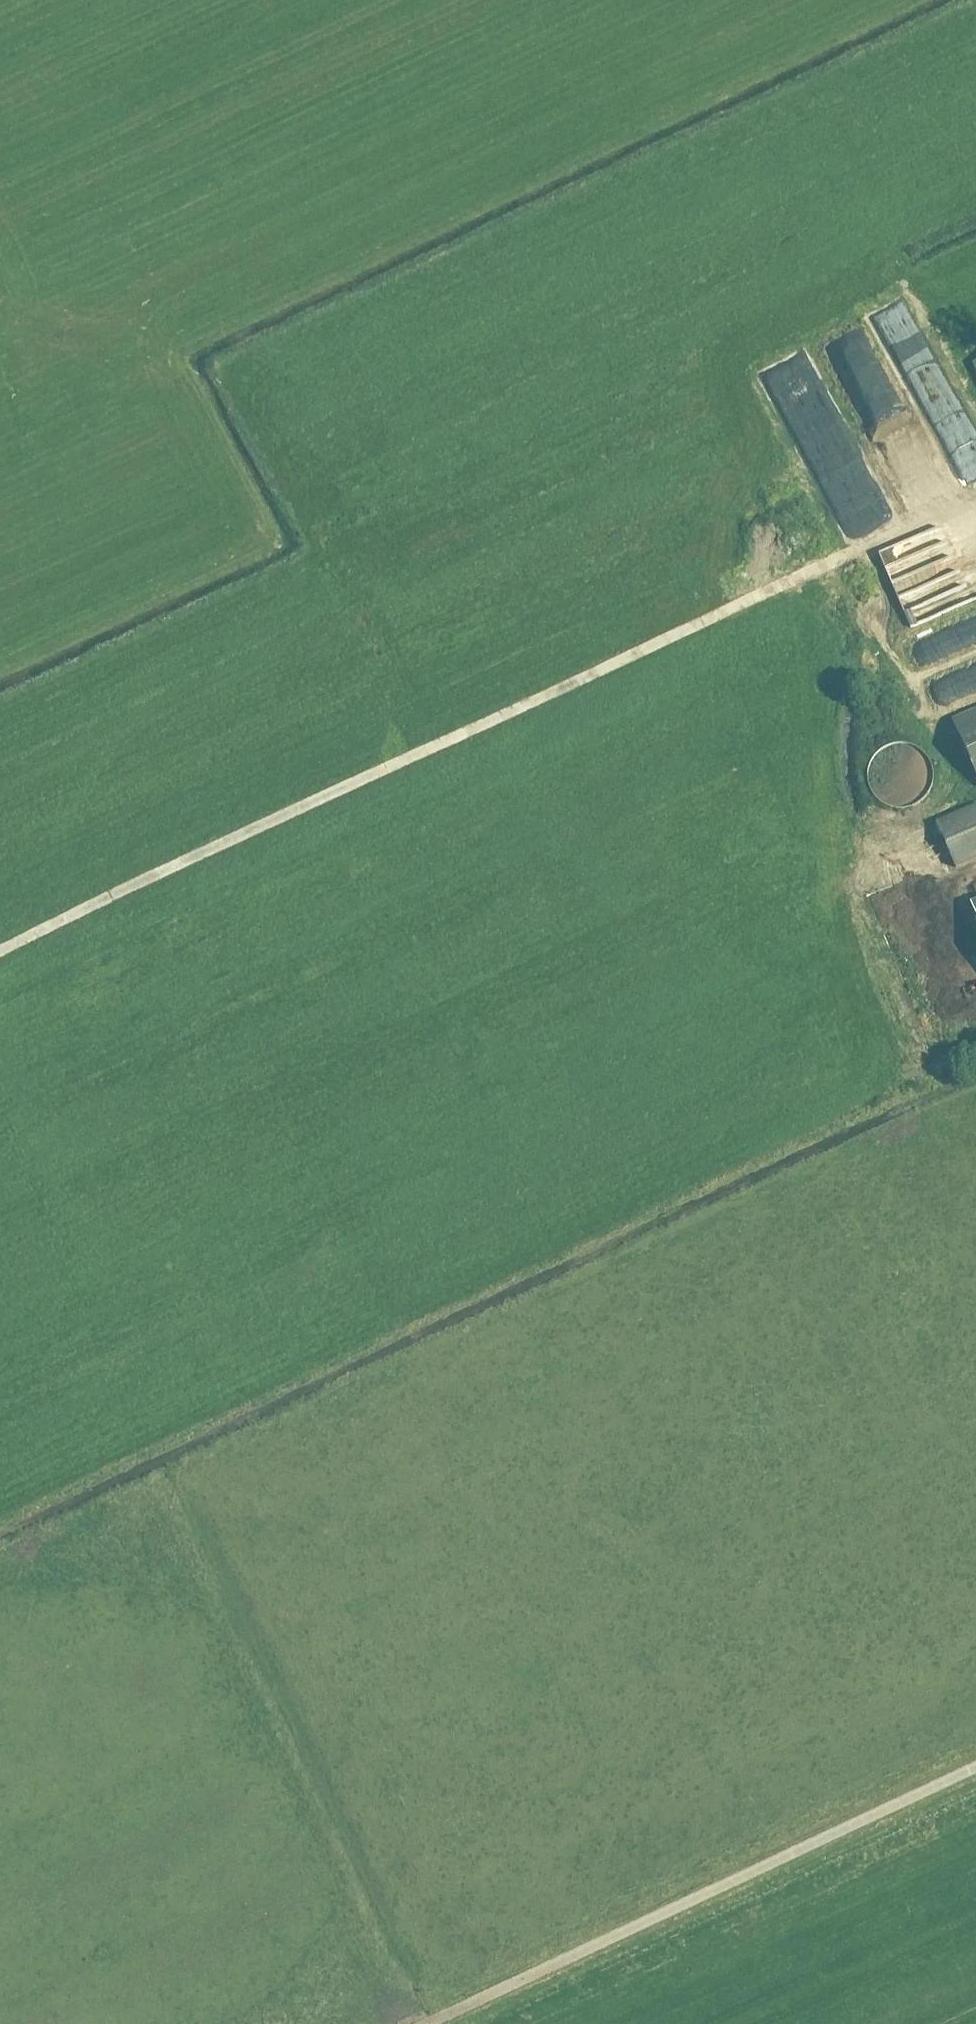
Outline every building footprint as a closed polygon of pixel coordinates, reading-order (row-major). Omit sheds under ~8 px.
[(898,351),(906,363),(919,355),(911,342),(898,351)] [(915,541),(860,565),(892,639),(947,615),(915,541)] [(912,647),(918,666),(975,647),(975,626),(912,647)] [(931,711),(975,691),(975,661),(920,686),(931,711)] [(950,719),(975,779),(975,708),(950,719)] [(975,860),(975,808),(936,825),(955,869),(975,860)]
